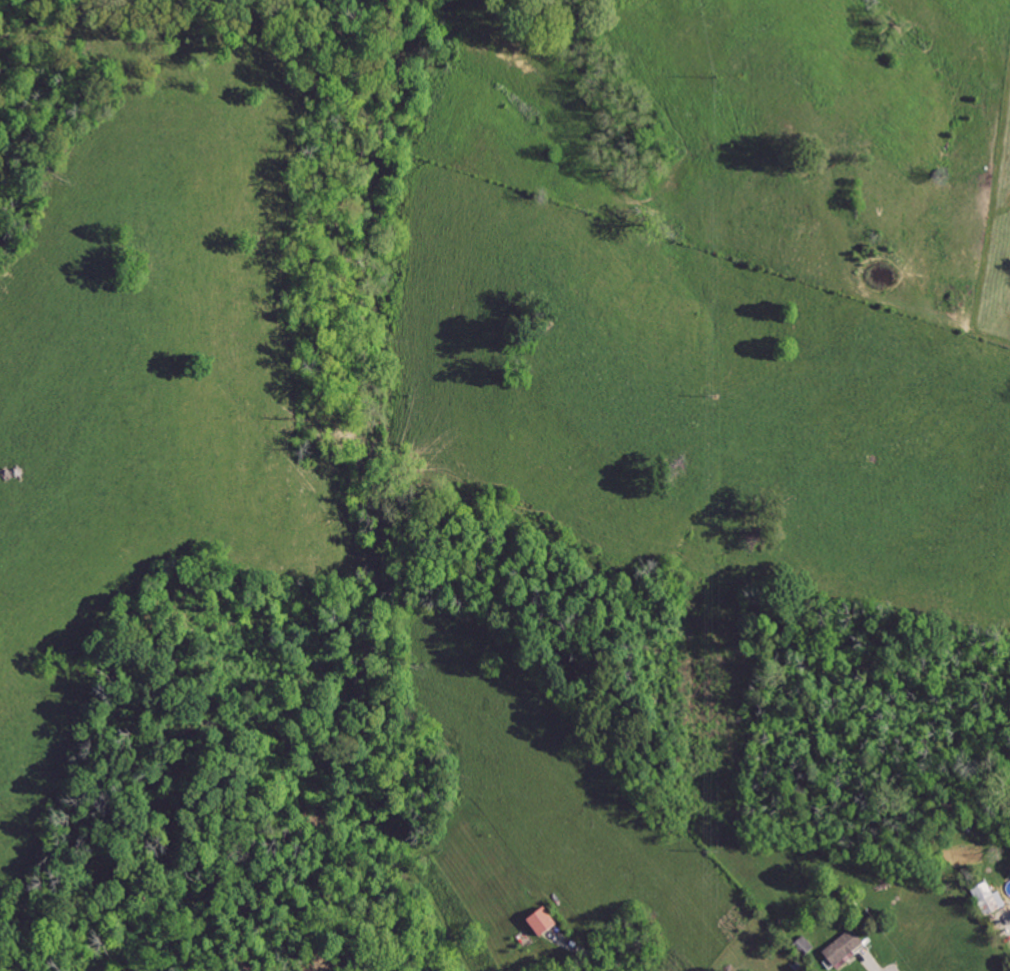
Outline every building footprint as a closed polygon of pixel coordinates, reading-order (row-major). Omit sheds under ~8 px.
[(997,891),(992,894),(984,880),(969,889),(983,917),(1005,905),(997,891)] [(546,936),(561,924),(547,906),(532,919),(546,936)] [(863,942),(850,928),(821,954),(834,968),(863,942)] [(815,948),(805,935),(795,942),(805,955),(815,948)]
